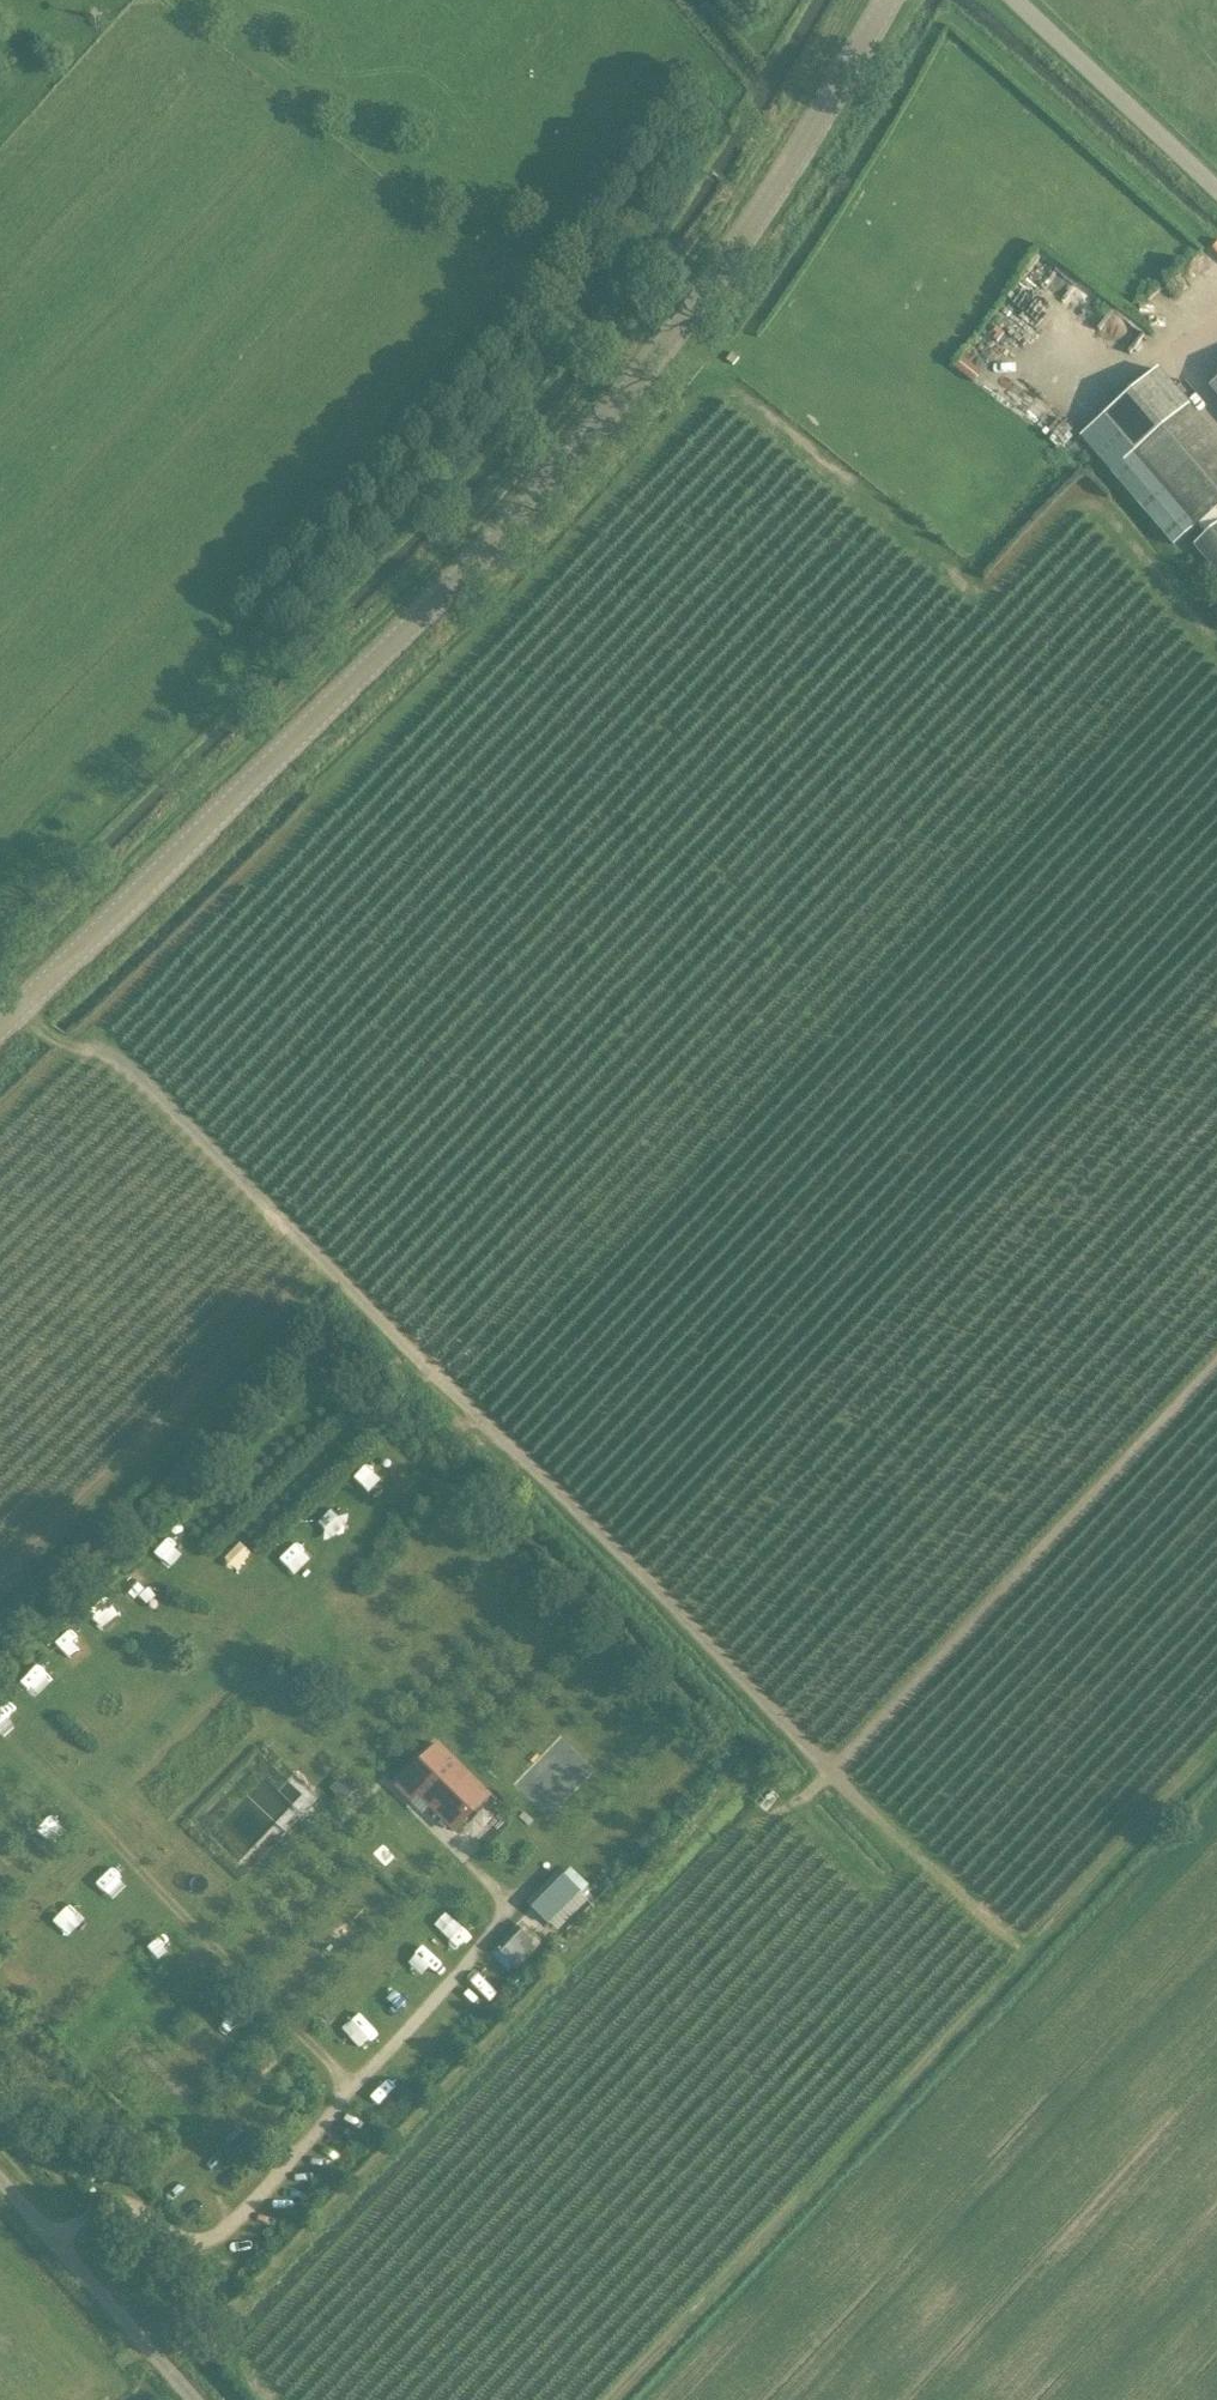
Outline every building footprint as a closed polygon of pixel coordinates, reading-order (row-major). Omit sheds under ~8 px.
[(1158,370),(1102,416),(1079,436),(1174,545),(1196,525),(1204,534),(1192,545),(1216,575),(1216,512),(1215,510),(1216,508),(1216,440),(1158,370)] [(138,1570),(117,1583),(131,1605),(152,1593),(138,1570)] [(65,1677),(81,1662),(65,1645),(49,1660),(65,1677)] [(567,1739),(551,1754),(579,1785),(595,1770),(567,1739)] [(419,1782),(462,1817),(486,1788),(433,1744),(400,1783),(411,1792),(419,1782)] [(534,1794),(548,1811),(579,1787),(565,1770),(534,1794)] [(332,1790),(341,1799),(353,1788),(344,1778),(332,1790)] [(547,1926),(580,1893),(559,1872),(526,1905),(547,1926)] [(101,1882),(85,1897),(101,1914),(117,1898),(101,1882)] [(438,1932),(455,1947),(471,1929),(454,1914),(438,1932)] [(64,1942),(77,1931),(66,1917),(53,1928),(64,1942)] [(533,1944),(538,1939),(522,1923),(496,1949),(516,1970),(538,1948),(533,1944)] [(420,1977),(439,1961),(425,1945),(406,1961),(420,1977)] [(379,1993),(397,2010),(412,1996),(394,1978),(379,1993)]
